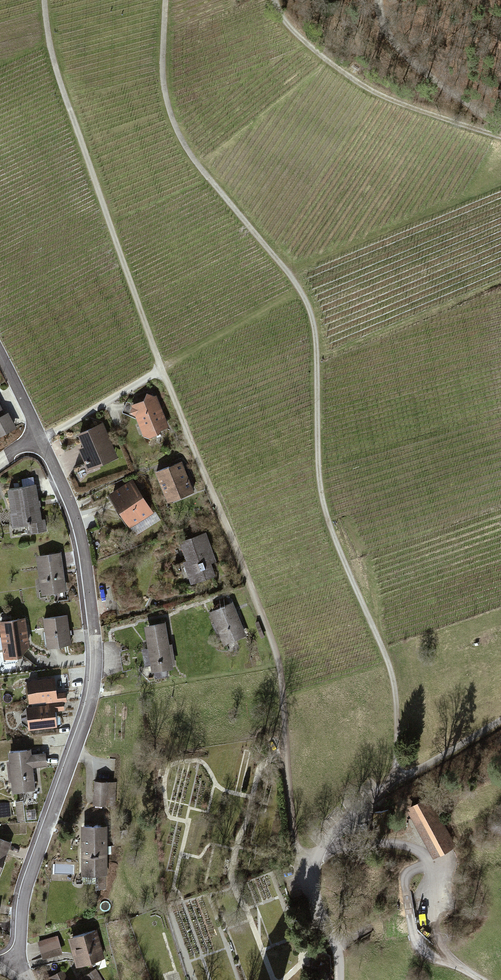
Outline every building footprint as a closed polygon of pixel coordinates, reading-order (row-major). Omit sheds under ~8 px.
[(151,400),(135,406),(147,436),(156,439),(173,431),(158,397),(151,394),(151,400)] [(20,430),(11,414),(8,416),(0,401),(0,440),(20,430)] [(105,424),(81,434),(86,446),(80,449),(91,472),(120,459),(105,424)] [(185,462),(158,474),(172,504),(198,492),(185,462)] [(134,479),(112,495),(134,528),(157,512),(134,479)] [(39,485),(8,489),(14,530),(32,528),(33,535),(47,533),(39,485)] [(207,534),(183,543),(190,561),(186,563),(194,586),(222,575),(207,534)] [(64,554),(39,558),(46,597),(71,593),(64,554)] [(235,604),(211,613),(225,647),(249,637),(235,604)] [(69,616),(45,620),(51,650),(74,645),(69,616)] [(28,619),(1,623),(8,661),(25,658),(33,648),(28,619)] [(169,621),(144,626),(149,649),(145,649),(149,667),(155,666),(157,674),(179,670),(169,621)] [(59,677),(31,681),(34,705),(68,701),(67,693),(61,694),(59,677)] [(65,703),(29,708),(32,731),(61,727),(59,713),(66,712),(65,703)] [(34,749),(10,752),(16,793),(37,790),(34,770),(49,768),(47,754),(35,756),(34,749)] [(114,783),(97,782),(95,807),(113,808),(114,783)] [(432,797),(409,808),(435,858),(458,847),(432,797)] [(107,826),(83,826),(83,876),(107,876),(107,826)] [(2,880),(15,844),(0,839),(0,879),(2,880)] [(97,929),(71,936),(80,966),(106,958),(97,929)] [(56,938),(39,943),(44,958),(61,953),(56,938)] [(97,972),(85,978),(87,979),(102,979),(97,972)]
